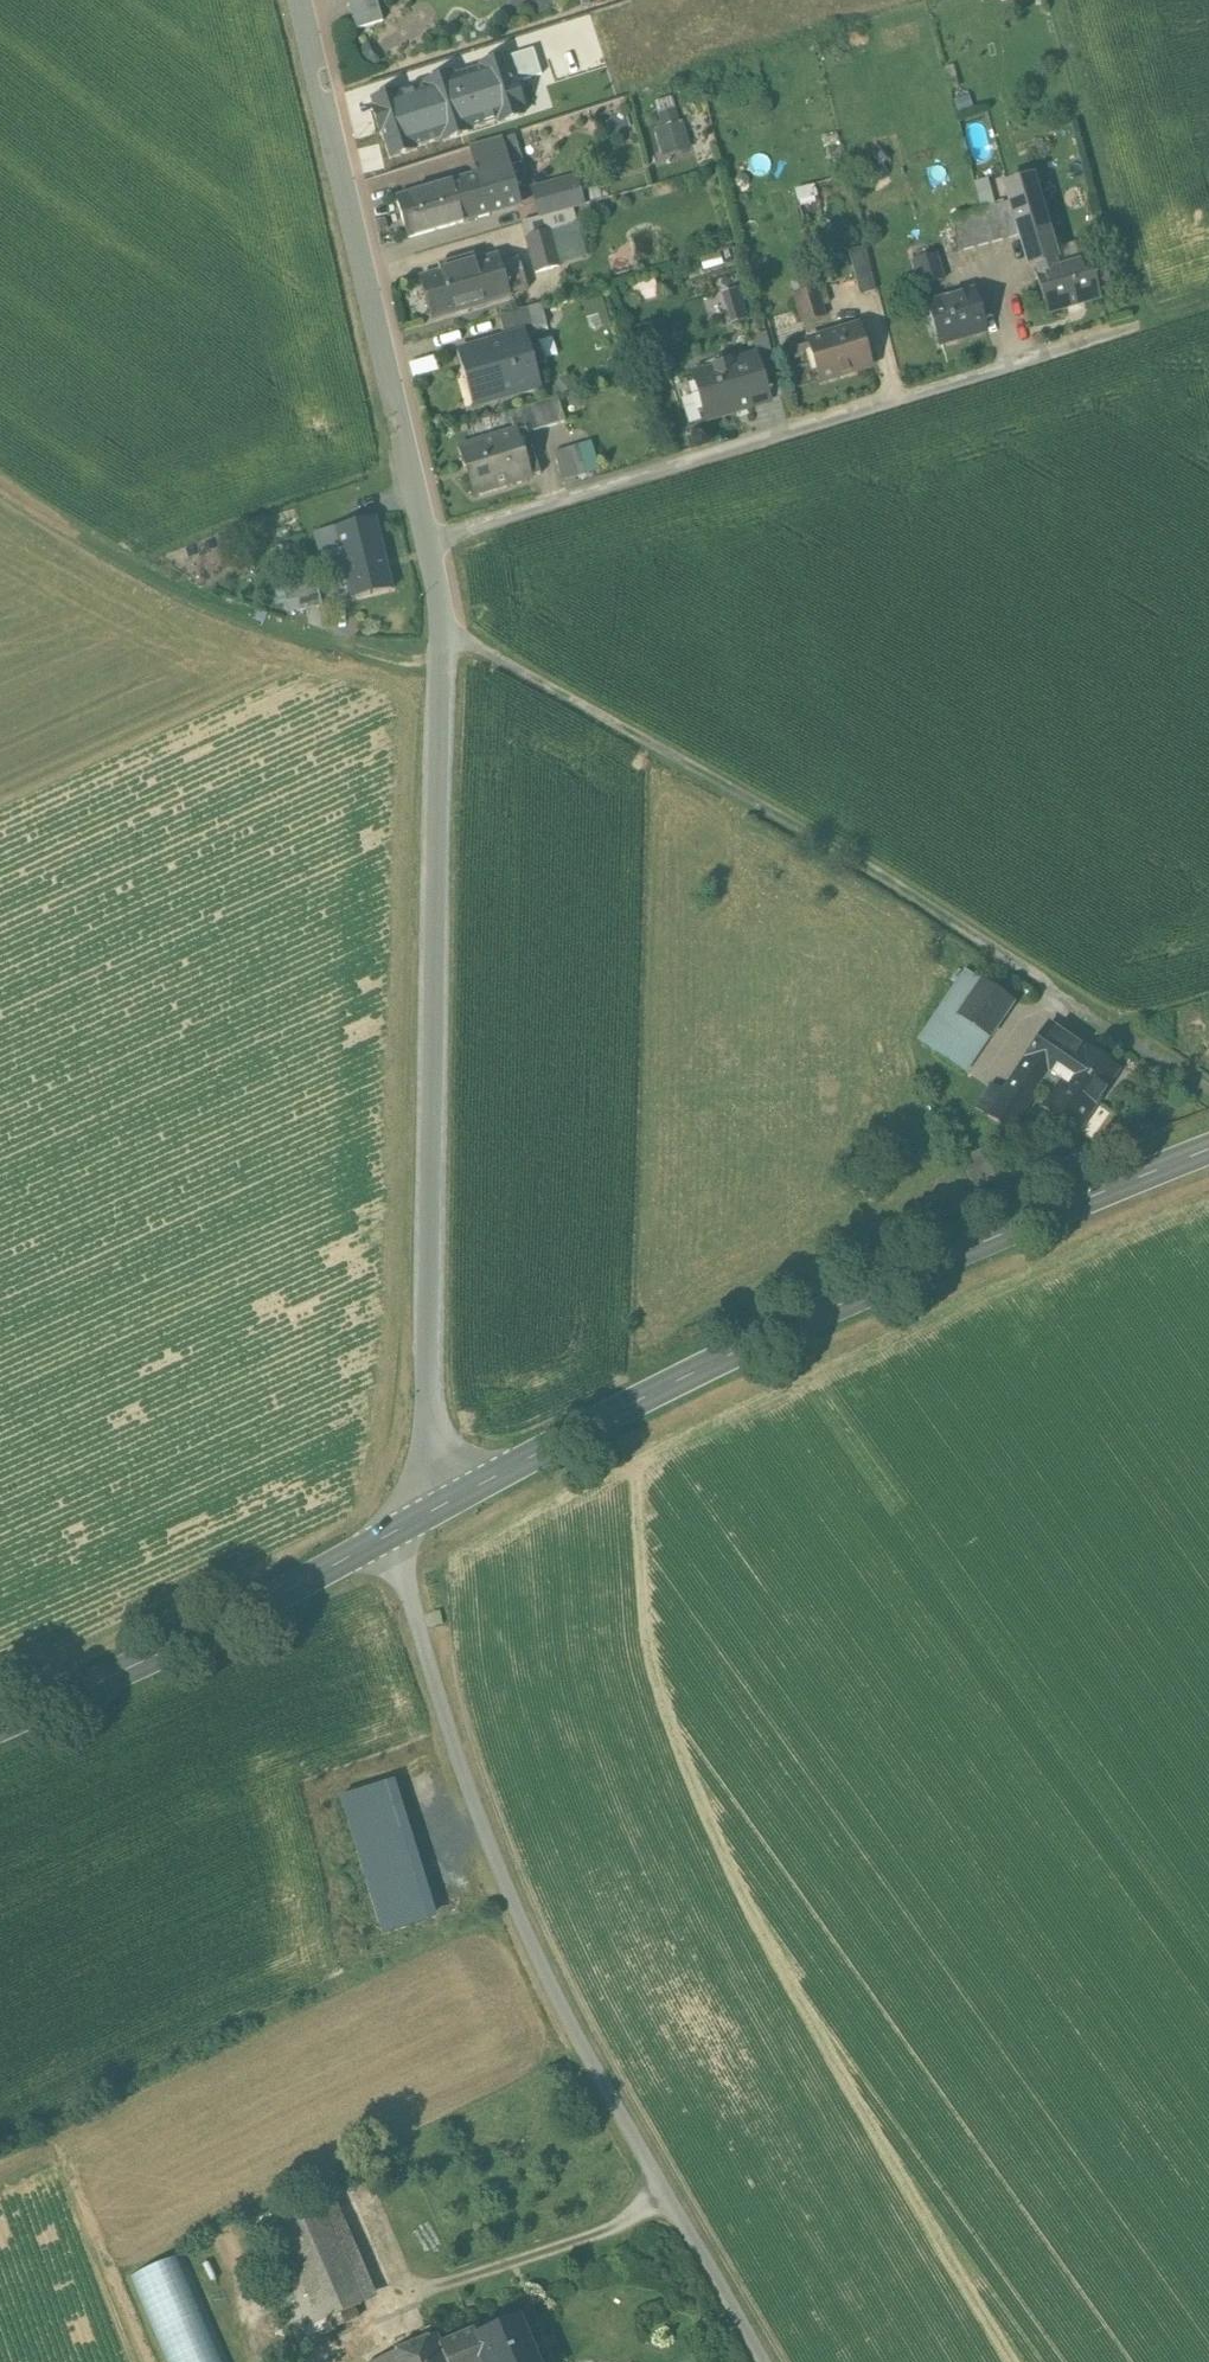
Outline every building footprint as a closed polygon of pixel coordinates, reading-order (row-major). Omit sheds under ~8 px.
[(353,18),(380,10),(377,0),(347,0),(353,18)] [(380,10),(353,18),(357,29),(383,21),(380,10)] [(505,61),(372,103),(392,166),(526,123),(505,61)] [(681,123),(678,124),(675,113),(661,116),(664,128),(656,130),(662,151),(687,144),(681,123)] [(515,135),(501,139),(503,147),(509,166),(523,162),(515,135)] [(499,155),(475,161),(478,173),(490,212),(516,205),(512,192),(514,191),(512,185),(510,186),(509,184),(508,185),(503,168),(509,166),(503,147),(499,155)] [(474,175),(396,197),(408,239),(491,215),(490,212),(478,173),(476,174),(475,170),(473,171),(474,175)] [(994,178),(1000,201),(1012,198),(1009,185),(1005,186),(1002,176),(994,178)] [(575,179),(560,182),(563,196),(578,192),(575,179)] [(578,192),(563,196),(567,209),(582,205),(578,192)] [(563,196),(537,203),(541,216),(556,213),(567,209),(563,196)] [(1012,202),(997,206),(1006,239),(1021,235),(1012,202)] [(997,206),(981,210),(990,244),(1006,239),(997,206)] [(567,209),(556,213),(560,229),(576,225),(572,208),(567,209)] [(981,210),(951,218),(960,252),(990,244),(981,210)] [(1036,210),(1024,214),(1026,223),(1039,219),(1036,210)] [(541,216),(523,222),(536,273),(560,266),(551,231),(560,229),(556,213),(541,216)] [(1026,223),(1021,225),(1030,255),(1048,250),(1039,219),(1026,223)] [(1083,242),(1061,249),(1065,264),(1088,257),(1083,242)] [(864,247),(849,251),(860,295),(875,290),(864,247)] [(935,254),(914,260),(922,287),(943,280),(935,254)] [(441,272),(420,278),(432,321),(511,298),(510,295),(500,263),(498,256),(461,266),(441,272)] [(519,258),(500,263),(510,295),(528,289),(519,258)] [(1088,258),(1035,273),(1047,313),(1100,297),(1088,258)] [(459,260),(439,266),(441,272),(461,266),(459,260)] [(812,277),(800,281),(804,293),(816,289),(812,277)] [(734,321),(751,317),(743,286),(726,291),(734,321)] [(816,289),(795,296),(803,323),(824,317),(816,289)] [(974,291),(928,305),(940,345),(986,331),(974,291)] [(541,304),(529,308),(534,323),(533,324),(534,329),(547,325),(541,304)] [(529,308),(500,316),(504,332),(533,324),(534,323),(529,308)] [(815,365),(821,382),(871,367),(858,326),(830,335),(808,342),(809,344),(815,365)] [(523,334),(459,353),(475,405),(539,387),(523,334)] [(815,365),(809,344),(786,351),(792,372),(815,365)] [(755,357),(694,375),(700,394),(707,419),(708,420),(768,402),(755,357)] [(432,358),(411,364),(415,378),(436,372),(432,358)] [(700,394),(684,399),(691,424),(707,419),(700,394)] [(558,399),(509,414),(514,432),(515,432),(526,429),(527,433),(565,422),(558,399)] [(527,433),(526,429),(515,432),(529,477),(540,474),(527,433)] [(514,432),(461,449),(475,494),(529,477),(515,432),(514,432)] [(577,446),(554,453),(562,481),(586,474),(577,446)] [(376,518),(335,528),(341,554),(352,599),(393,589),(376,518)] [(335,528),(317,532),(324,558),(341,554),(335,528)] [(315,578),(294,583),(298,599),(301,610),(322,606),(315,578)] [(294,583),(283,586),(287,601),(298,599),(294,583)] [(966,970),(919,1038),(933,1049),(966,1071),(989,1037),(958,1016),(982,981),(966,970)] [(1013,1002),(982,981),(958,1016),(989,1037),(1013,1002)] [(1116,1072),(1049,1026),(1003,1095),(989,1114),(1009,1128),(1041,1081),(1053,1090),(1043,1105),(1078,1129),(1116,1072)] [(1003,1095),(991,1087),(978,1107),(989,1114),(1003,1095)] [(386,1783),(340,1798),(382,1934),(428,1920),(386,1783)] [(361,2305),(314,2195),(260,2218),(306,2328),(329,2318),(355,2307),(361,2305)] [(181,2255),(129,2277),(165,2361),(227,2361),(181,2255)] [(355,2307),(329,2318),(333,2328),(359,2317),(355,2307)] [(478,2335),(475,2329),(441,2343),(449,2361),(540,2361),(521,2317),(478,2335)] [(437,2335),(387,2355),(390,2361),(449,2361),(441,2343),(437,2335)]
